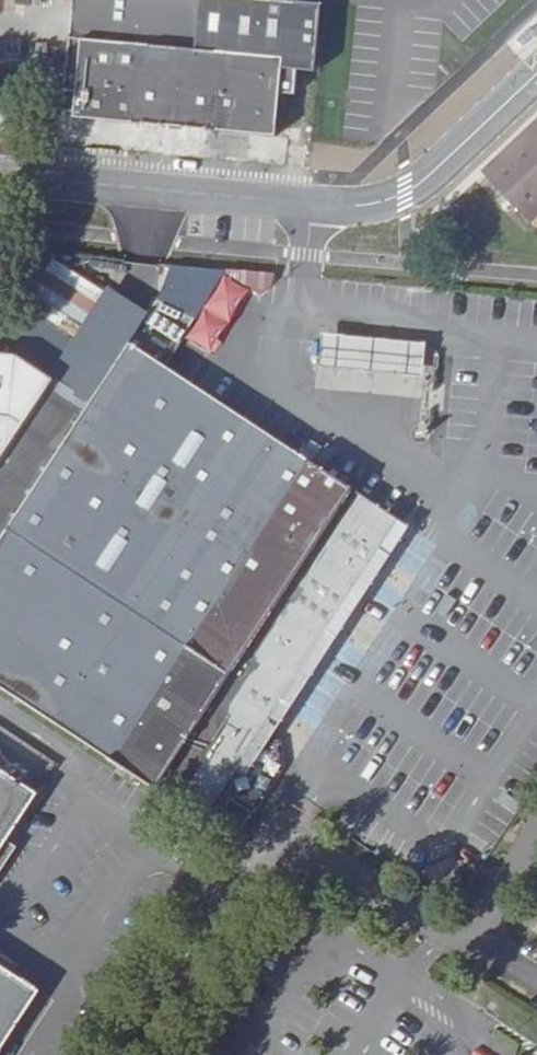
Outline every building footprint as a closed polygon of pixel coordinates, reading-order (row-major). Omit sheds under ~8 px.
[(72,117),(275,135),(278,92),(293,94),(295,69),(296,60),(301,60),(302,50),(307,51),(311,11),(249,6),(250,0),(71,0),(63,88),(54,87),(52,108),(73,110),(72,117)] [(249,6),(311,11),(307,51),(302,50),(301,60),(296,60),(295,69),(317,71),(323,3),(287,0),(250,0),(249,6)] [(12,97),(0,96),(0,124),(9,125),(12,97)] [(481,175),(523,220),(536,207),(536,122),(481,175)] [(203,821),(405,525),(165,371),(129,348),(92,403),(24,506),(0,490),(0,687),(203,821)] [(0,354),(0,462),(55,380),(18,355),(0,354)] [(0,462),(0,490),(24,506),(92,403),(55,380),(0,462)] [(44,795),(0,767),(0,865),(44,795)] [(212,826),(234,841),(255,809),(234,794),(212,826)] [(47,995),(0,966),(0,1054),(8,1054),(47,995)]
